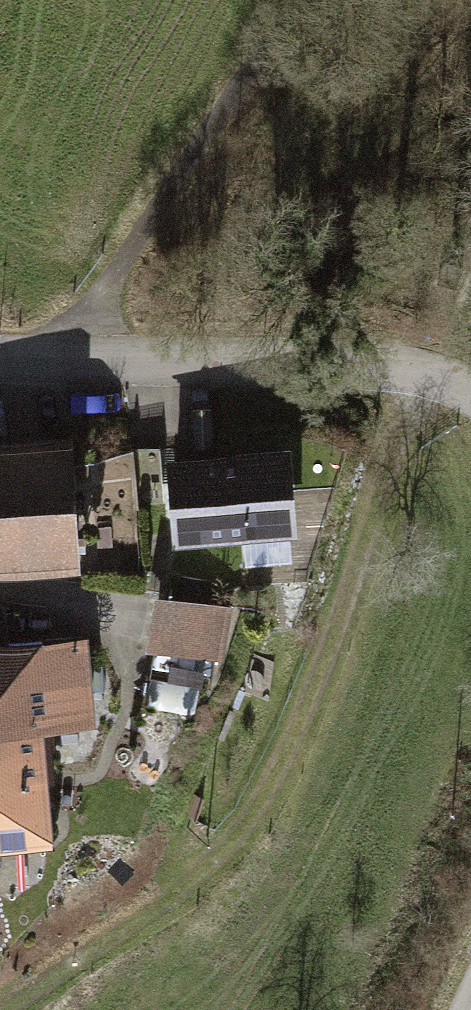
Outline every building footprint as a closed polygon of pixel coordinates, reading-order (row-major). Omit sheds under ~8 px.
[(78,564),(66,426),(0,432),(0,571),(78,564)] [(169,545),(295,538),(289,449),(164,457),(169,545)] [(222,604),(152,593),(144,642),(214,653),(222,604)] [(0,646),(0,842),(55,836),(45,734),(93,729),(83,638),(0,646)]
